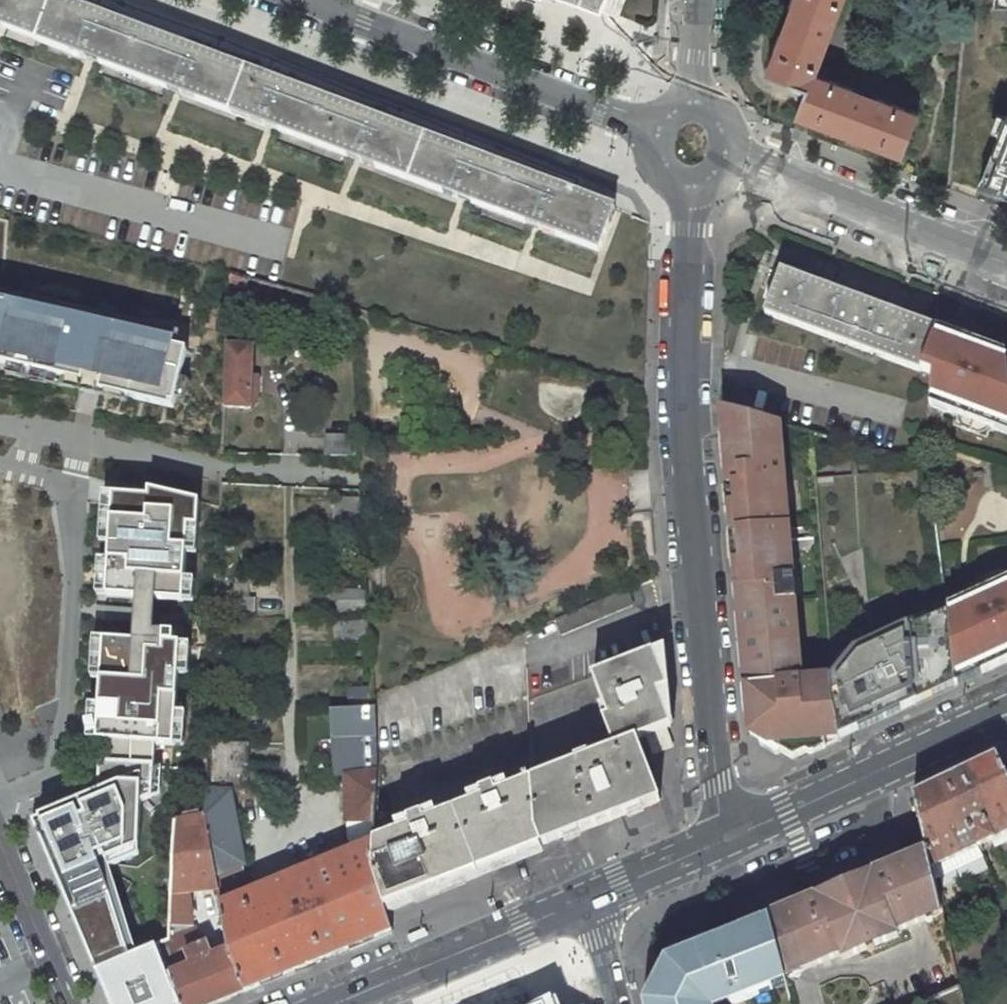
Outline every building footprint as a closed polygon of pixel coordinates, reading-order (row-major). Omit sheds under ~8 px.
[(6,21),(4,27),(70,52),(72,46),(102,57),(100,63),(168,89),(170,83),(200,94),(198,100),(230,112),(232,106),(281,125),(279,131),(347,157),(350,150),(379,162),(377,168),(442,192),(444,186),(474,197),(471,203),(526,224),(528,218),(558,229),(556,235),(599,251),(609,224),(603,222),(609,207),(575,194),(576,192),(540,178),(539,180),(521,174),(519,180),(506,175),(509,169),(491,162),(492,160),(457,147),(456,149),(439,143),(436,149),(410,139),(412,133),(394,126),(395,124),(360,111),(360,113),(342,106),(340,112),(313,102),(316,96),(298,90),(299,88),(264,75),(263,76),(246,70),(244,76),(231,71),(233,65),(215,58),(216,57),(181,43),(181,45),(163,39),(161,45),(134,35),(136,29),(119,22),(119,20),(85,7),(84,9),(67,2),(64,8),(42,0),(0,0),(0,19),(6,21)] [(67,2),(60,0),(42,0),(64,8),(67,2)] [(601,10),(601,9),(605,0),(573,0),(601,10)] [(601,9),(610,12),(618,15),(623,0),(605,0),(601,9)] [(796,113),(817,121),(819,118),(837,125),(836,128),(863,139),(864,135),(883,142),(881,146),(903,154),(918,114),(876,98),(875,100),(852,92),(853,89),(813,74),(824,46),(821,45),(830,22),(832,23),(841,0),(800,0),(797,7),(793,6),(783,33),(787,34),(780,53),(776,51),(767,73),(805,87),(796,113)] [(161,45),(163,39),(136,29),(134,35),(161,45)] [(776,51),(780,53),(787,34),(783,33),(780,32),(774,50),(776,51)] [(72,46),(70,52),(100,63),(102,57),(72,46)] [(244,76),(246,70),(233,65),(231,71),(244,76)] [(170,83),(168,89),(198,100),(200,94),(170,83)] [(316,96),(313,102),(340,112),(342,106),(316,96)] [(232,106),(230,112),(279,131),(281,125),(232,106)] [(1006,116),(979,184),(1006,195),(1006,116)] [(836,128),(837,125),(819,118),(817,121),(816,124),(835,131),(836,128)] [(436,149),(439,143),(412,133),(410,139),(436,149)] [(881,146),(883,142),(864,135),(863,139),(862,141),(880,148),(881,146)] [(350,150),(347,157),(377,168),(379,162),(350,150)] [(519,180),(521,174),(509,169),(506,175),(519,180)] [(471,203),(474,197),(444,186),(442,192),(471,203)] [(603,222),(609,224),(615,209),(609,207),(603,222)] [(528,218),(526,224),(556,235),(558,229),(528,218)] [(935,331),(935,327),(781,271),(766,314),(921,370),(935,331)] [(35,281),(0,273),(0,294),(4,295),(31,301),(35,281)] [(248,279),(231,274),(230,285),(246,289),(248,279)] [(97,323),(102,304),(87,300),(83,320),(97,323)] [(1,306),(0,311),(0,363),(84,382),(96,328),(1,306)] [(139,333),(144,313),(120,308),(115,327),(139,333)] [(928,405),(1006,433),(1006,357),(1006,354),(935,327),(935,331),(921,370),(931,374),(928,405)] [(96,328),(84,382),(100,391),(114,332),(96,328)] [(188,350),(114,332),(100,391),(174,409),(188,350)] [(225,406),(250,407),(250,397),(251,376),(252,346),(228,345),(225,406)] [(779,424),(721,408),(733,544),(750,734),(793,760),(839,739),(831,679),(801,682),(784,482),(779,482),(778,468),(783,468),(779,424)] [(325,455),(358,455),(357,446),(357,437),(327,436),(325,455)] [(109,742),(109,764),(155,767),(157,745),(185,747),(188,714),(177,713),(180,676),(188,676),(191,645),(175,644),(175,634),(155,633),(158,601),(193,602),(196,581),(186,580),(188,553),(196,553),(200,502),(115,483),(114,495),(104,494),(100,544),(110,545),(109,561),(99,560),(96,595),(137,597),(134,642),(93,639),(91,679),(101,680),(100,706),(89,706),(87,741),(109,742)] [(360,497),(335,498),(336,539),(363,539),(362,523),(360,497)] [(953,687),(1006,662),(1006,580),(946,608),(947,613),(949,635),(952,677),(953,687)] [(364,612),(364,590),(338,590),(339,612),(364,612)] [(255,612),(256,599),(218,597),(217,610),(255,612)] [(831,679),(839,739),(857,731),(854,726),(896,707),(899,712),(930,697),(926,688),(952,677),(949,635),(947,613),(914,628),(912,624),(853,651),(847,656),(847,663),(836,668),(831,679)] [(339,644),(367,642),(366,622),(337,624),(339,644)] [(533,780),(536,829),(543,846),(660,801),(637,740),(647,736),(654,753),(673,747),(666,728),(671,726),(658,692),(668,689),(654,653),(593,676),(609,717),(604,719),(615,748),(533,780)] [(953,687),(952,677),(926,688),(930,697),(953,687)] [(375,841),(377,783),(373,706),(331,709),(333,739),(334,772),(346,776),(346,835),(352,851),(220,905),(222,914),(228,949),(245,991),(392,931),(385,908),(373,871),(375,841)] [(854,726),(857,731),(899,712),(896,707),(854,726)] [(217,791),(229,792),(247,793),(250,741),(220,740),(217,791)] [(1006,832),(1006,779),(996,757),(913,797),(926,852),(927,851),(930,866),(1006,832)] [(157,946),(135,955),(105,861),(138,848),(140,802),(159,795),(161,768),(155,767),(109,764),(100,764),(100,792),(33,820),(112,1003),(180,1003),(157,946)] [(375,841),(373,871),(385,908),(543,846),(536,829),(533,780),(497,794),(495,788),(481,793),(483,799),(425,821),(423,816),(409,821),(411,827),(375,841)] [(215,875),(241,864),(242,863),(229,792),(217,791),(206,790),(206,792),(205,816),(204,816),(215,875)] [(175,822),(171,893),(185,891),(201,889),(217,887),(216,881),(215,875),(204,816),(205,816),(206,792),(192,791),(190,819),(175,822)] [(930,866),(927,851),(926,852),(884,869),(887,876),(883,874),(880,875),(877,877),(875,881),(872,874),(816,898),(819,904),(816,903),(811,903),(808,905),(806,909),(803,903),(769,917),(783,973),(784,978),(839,956),(841,960),(898,937),(896,932),(942,913),(930,866)] [(241,864),(215,875),(216,881),(223,878),(226,886),(246,878),(241,864)] [(217,887),(201,889),(206,917),(222,914),(220,905),(217,887)] [(170,926),(193,927),(186,911),(185,891),(171,893),(170,926)] [(783,973),(769,917),(665,959),(642,1003),(643,1003),(711,1003),(727,998),(731,1003),(733,1003),(737,1003),(772,990),(769,979),(783,973)] [(245,991),(228,949),(212,956),(205,938),(199,940),(193,927),(170,926),(169,941),(157,946),(180,1003),(215,1003),(245,991)] [(769,979),(772,990),(786,984),(784,978),(783,973),(769,979)]
